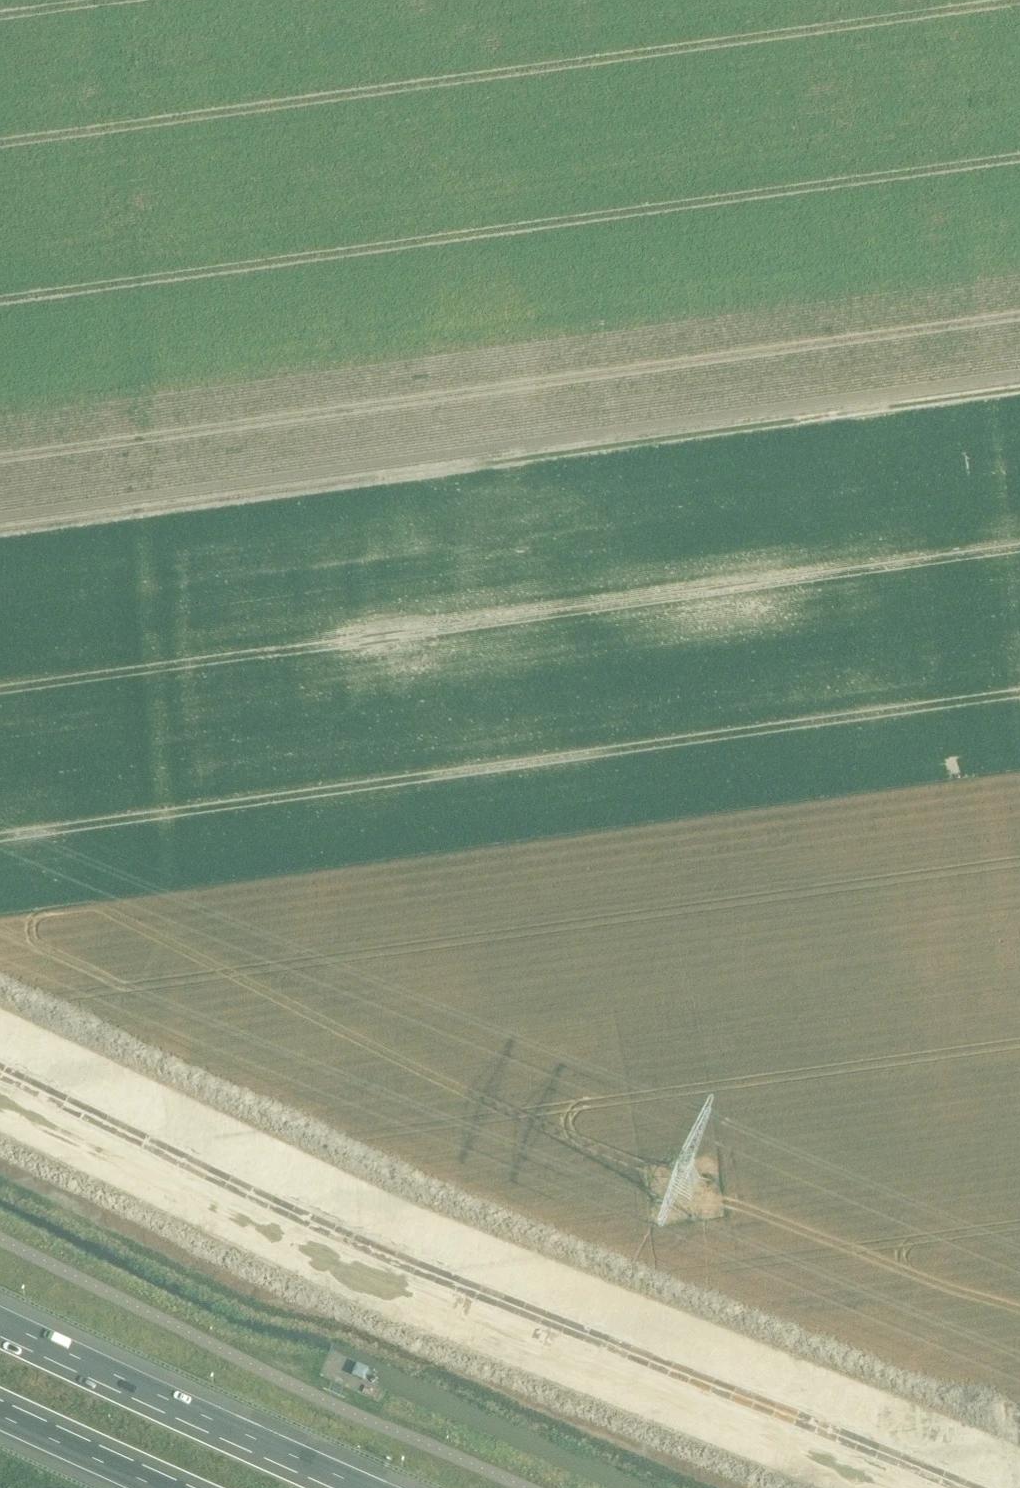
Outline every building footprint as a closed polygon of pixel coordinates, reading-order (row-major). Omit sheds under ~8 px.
[(357,1364),(354,1369),(352,1375),(363,1380),(368,1369),(357,1364)]
